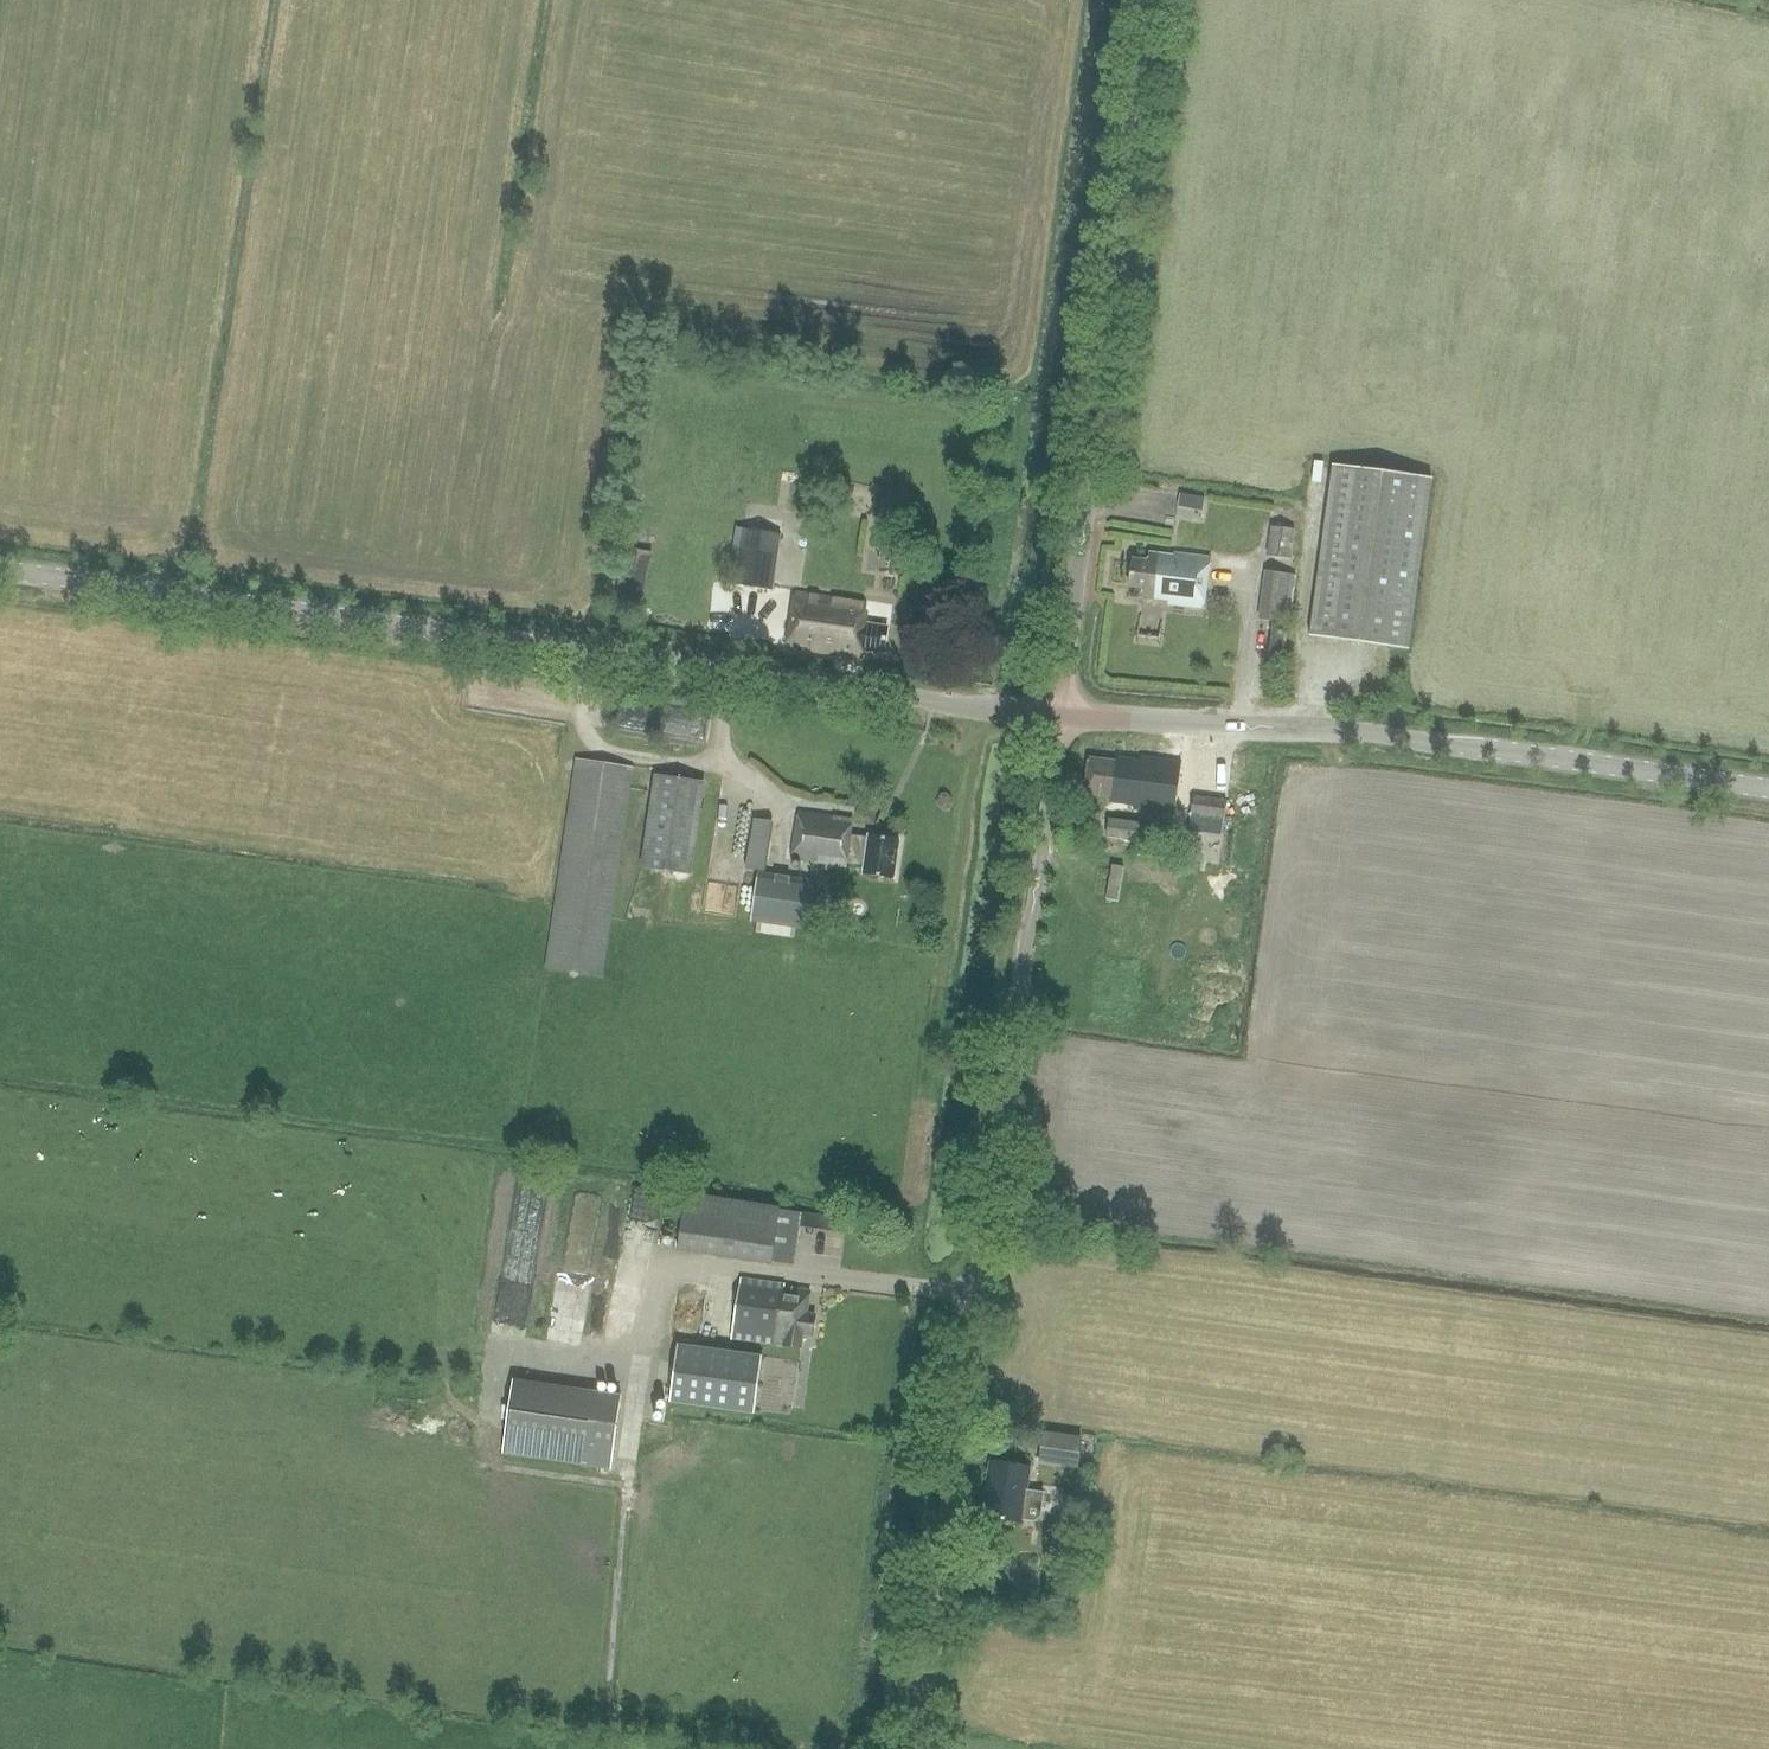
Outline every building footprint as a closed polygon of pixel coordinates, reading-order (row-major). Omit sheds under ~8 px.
[(1310,636),(1409,649),(1432,479),(1332,466),(1310,636)] [(1267,556),(1291,559),(1294,530),(1270,527),(1267,556)] [(734,585),(772,591),(780,535),(743,529),(734,585)] [(626,547),(621,572),(648,577),(653,552),(626,547)] [(1128,588),(1137,588),(1147,589),(1145,600),(1170,603),(1169,606),(1206,610),(1211,558),(1174,555),(1174,557),(1150,555),(1149,561),(1131,559),(1128,588)] [(1258,620),(1290,624),(1296,576),(1264,571),(1258,620)] [(883,653),(887,628),(864,624),(866,610),(866,605),(797,595),(789,647),(848,656),(847,662),(862,664),(864,650),(883,653)] [(1281,658),(1283,632),(1272,631),(1269,657),(1281,658)] [(1174,816),(1181,762),(1141,757),(1140,760),(1117,757),(1117,762),(1089,759),(1084,795),(1112,799),(1111,803),(1133,806),(1132,810),(1174,816)] [(545,968),(603,977),(634,767),(576,759),(545,968)] [(692,875),(705,782),(655,775),(642,867),(692,875)] [(1223,830),(1227,800),(1193,795),(1189,825),(1223,830)] [(894,878),(899,841),(869,837),(869,838),(851,836),(853,820),(799,812),(793,859),(847,867),(848,863),(863,866),(862,874),(894,878)] [(1158,837),(1158,819),(1119,818),(1119,836),(1158,837)] [(745,868),(765,871),(773,822),(753,819),(745,868)] [(813,931),(821,881),(759,872),(752,922),(813,931)] [(773,1262),(793,1265),(802,1213),(687,1193),(679,1249),(773,1264),(773,1262)] [(519,1250),(537,1251),(537,1241),(552,1242),(552,1218),(520,1217),(519,1250)] [(742,1280),(733,1340),(801,1349),(803,1335),(813,1337),(816,1315),(807,1314),(811,1291),(785,1288),(786,1286),(742,1280)] [(761,1355),(677,1343),(669,1399),(753,1411),(761,1355)] [(611,1470),(622,1395),(514,1380),(503,1454),(611,1470)] [(1043,1432),(1040,1459),(1079,1464),(1083,1437),(1043,1432)] [(1044,1493),(1028,1491),(1031,1467),(999,1463),(995,1496),(988,1495),(985,1516),(1024,1522),(1024,1520),(1035,1522),(1041,1518),(1044,1493)]
